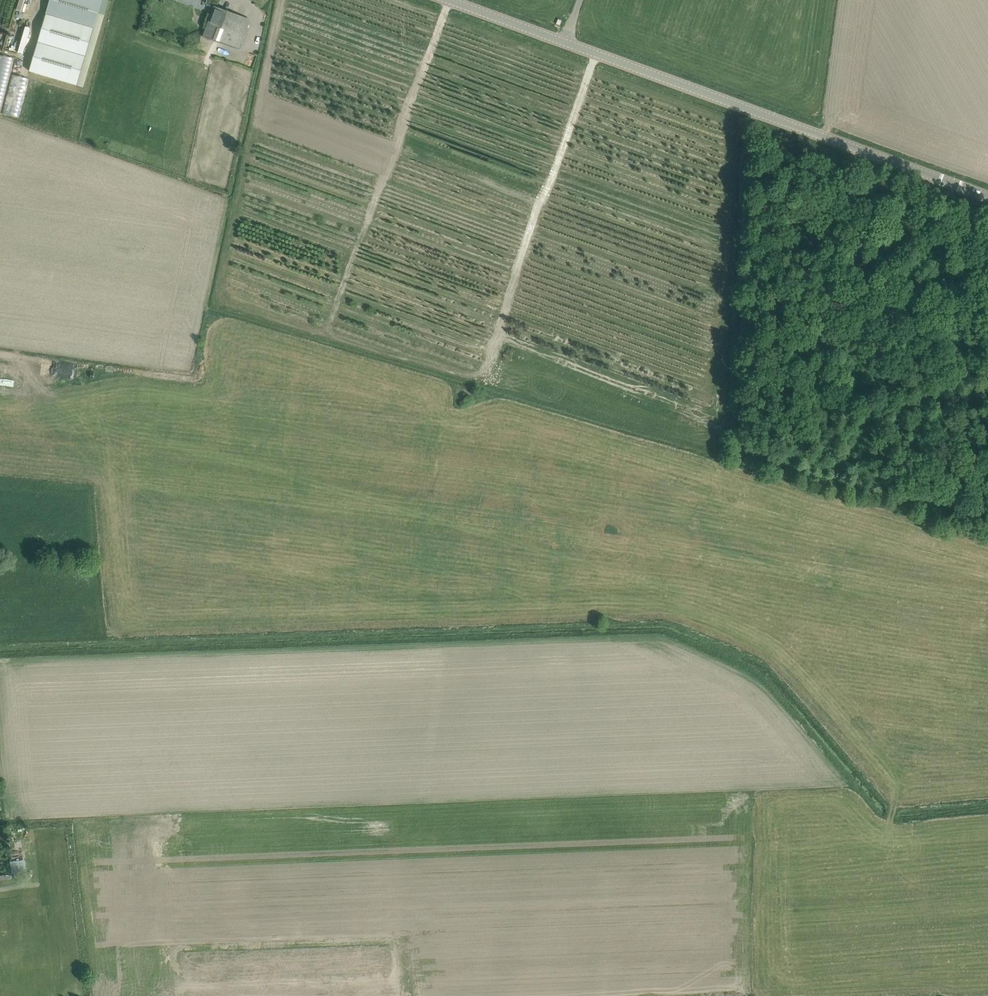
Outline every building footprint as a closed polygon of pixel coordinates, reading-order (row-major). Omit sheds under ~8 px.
[(29,71),(77,85),(102,0),(50,0),(29,71)] [(250,19),(214,6),(203,37),(239,51),(250,19)] [(24,25),(17,52),(22,54),(29,27),(24,25)] [(29,77),(11,74),(14,57),(0,54),(0,113),(21,117),(29,77)] [(73,377),(73,366),(53,366),(53,377),(73,377)] [(25,858),(10,860),(11,872),(26,871),(25,858)]
